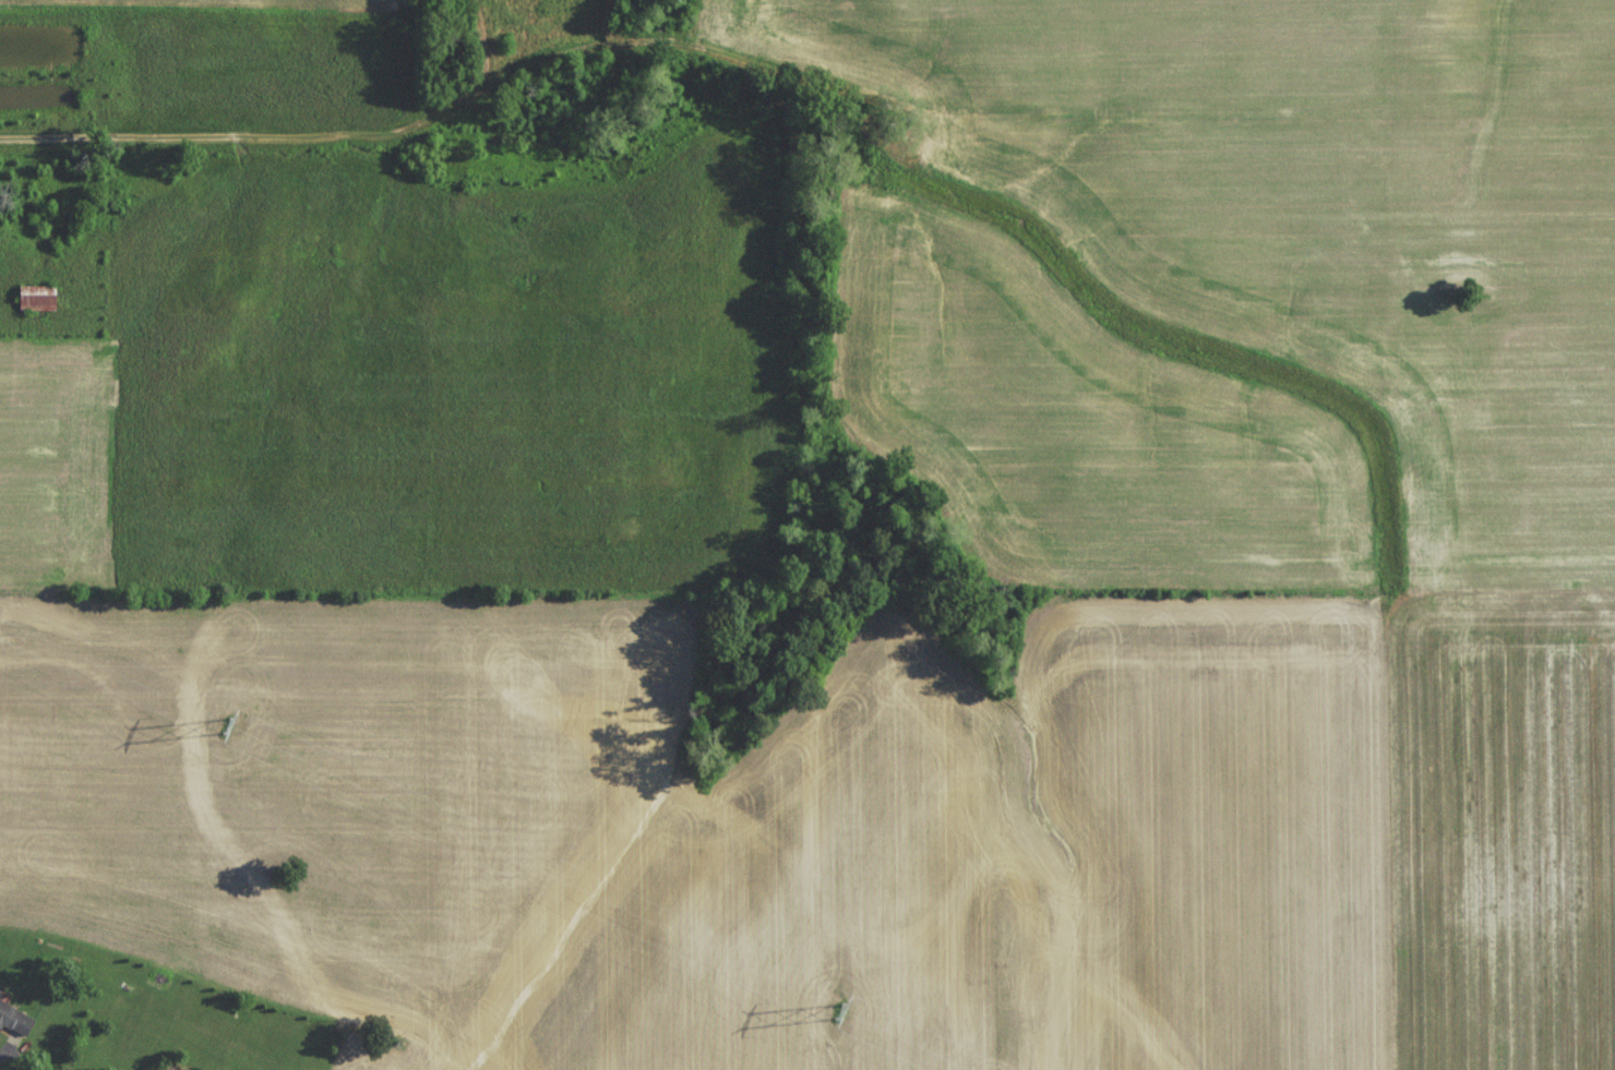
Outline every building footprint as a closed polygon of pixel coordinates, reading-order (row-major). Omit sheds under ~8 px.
[(20,317),(56,317),(56,291),(20,291),(20,317)] [(35,1023),(0,1007),(0,1031),(27,1043),(35,1023)]
